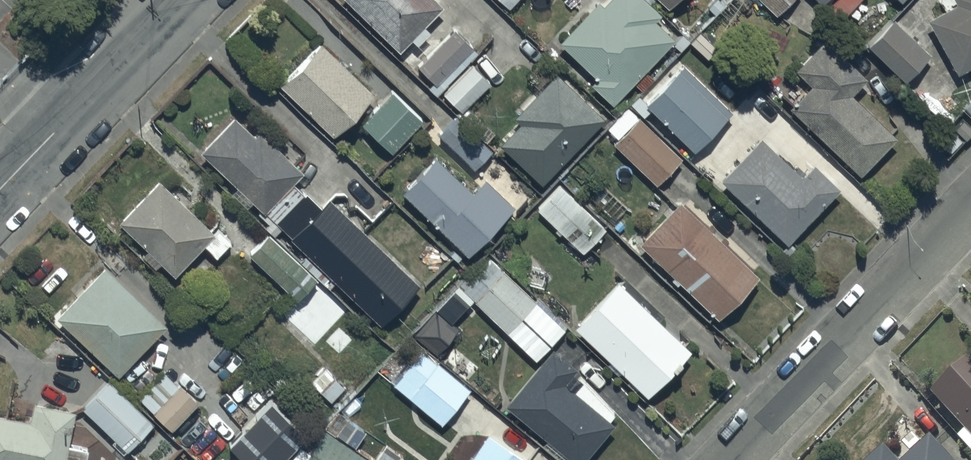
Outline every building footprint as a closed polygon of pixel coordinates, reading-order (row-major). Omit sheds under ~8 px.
[(432,0),(342,0),(399,54),(441,9),(432,0)] [(507,11),(518,0),(496,0),(507,11)] [(598,4),(559,45),(595,80),(590,85),(612,107),(674,42),(654,24),(660,17),(642,0),(610,0),(602,8),(598,4)] [(667,12),(679,0),(655,0),(667,12)] [(777,17),(792,0),(757,0),(777,17)] [(957,8),(928,23),(956,77),(970,69),(970,0),(953,0),(957,8)] [(929,59),(892,23),(867,49),(903,85),(929,59)] [(473,49),(452,30),(415,70),(435,89),(473,49)] [(794,74),(810,88),(787,112),(859,180),(895,141),(850,98),(866,81),(824,42),(794,74)] [(322,46),(280,89),(333,141),(375,98),(322,46)] [(488,86),(470,68),(443,96),(461,114),(488,86)] [(732,114),(683,68),(646,108),(694,154),(732,114)] [(603,121),(556,76),(513,121),(519,127),(499,148),(540,187),(603,121)] [(423,124),(390,94),(360,127),(393,157),(423,124)] [(458,115),(437,137),(473,174),(495,152),(458,115)] [(682,160),(638,119),(612,146),(655,188),(682,160)] [(254,140),(234,120),(199,155),(262,216),(302,175),(260,134),(254,140)] [(799,181),(761,141),(718,183),(784,247),(839,193),(813,167),(799,181)] [(474,194),(437,159),(401,197),(467,261),(516,211),(485,182),(474,194)] [(215,238),(159,184),(117,227),(173,281),(215,238)] [(606,230),(560,187),(535,212),(582,256),(606,230)] [(306,196),(276,227),(380,327),(417,289),(328,202),(320,210),(306,196)] [(758,280),(679,205),(638,247),(718,323),(758,280)] [(317,283),(267,237),(248,258),(298,304),(317,283)] [(463,292),(457,286),(434,311),(450,326),(471,303),(507,335),(536,303),(490,262),(463,292)] [(107,269),(57,320),(118,380),(168,329),(107,269)] [(690,355),(616,286),(574,331),(647,400),(690,355)] [(933,386),(967,423),(958,431),(970,446),(970,349),(933,386)] [(552,351),(503,409),(564,459),(589,459),(614,431),(565,389),(578,373),(552,351)] [(469,392),(437,366),(408,401),(440,428),(469,392)] [(200,406),(165,372),(137,401),(172,435),(200,406)] [(154,427),(109,383),(82,411),(114,442),(111,446),(124,459),(154,427)] [(0,418),(0,459),(87,459),(89,452),(71,448),(79,415),(33,404),(29,425),(0,418)] [(863,459),(961,459),(932,428),(902,456),(886,439),(863,459)] [(324,433),(310,455),(298,448),(291,459),(363,459),(324,433)] [(486,438),(471,459),(518,459),(486,438)]
